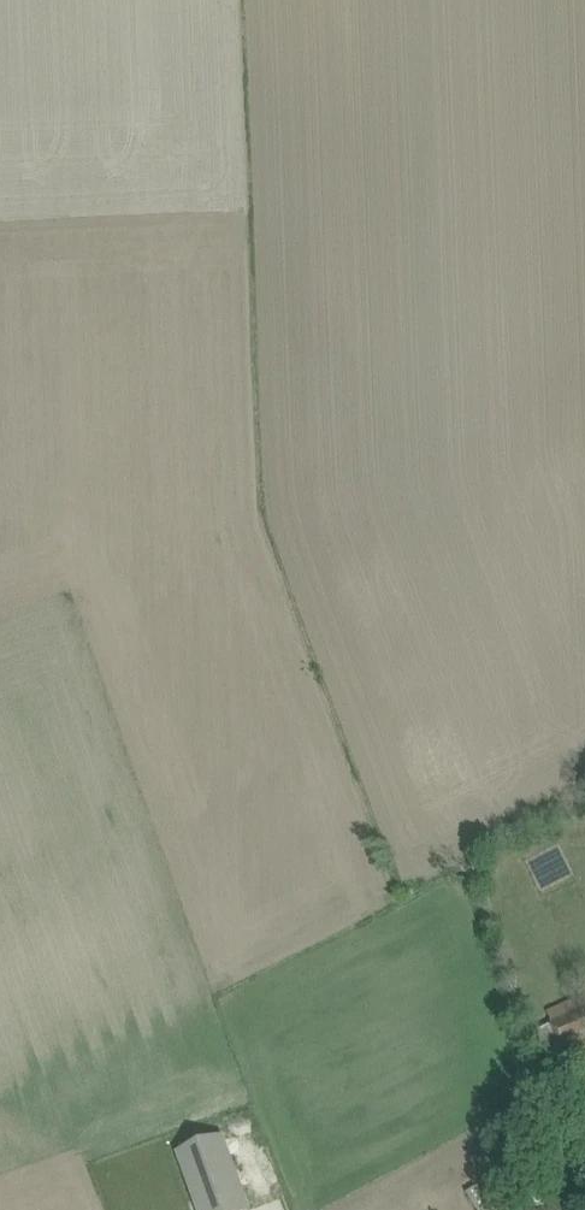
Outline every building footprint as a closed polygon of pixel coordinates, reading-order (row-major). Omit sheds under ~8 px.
[(563,1050),(584,1040),(584,1007),(580,996),(550,1010),(554,1021),(550,1023),(563,1050)] [(199,1209),(249,1209),(222,1135),(178,1151),(199,1209)]
